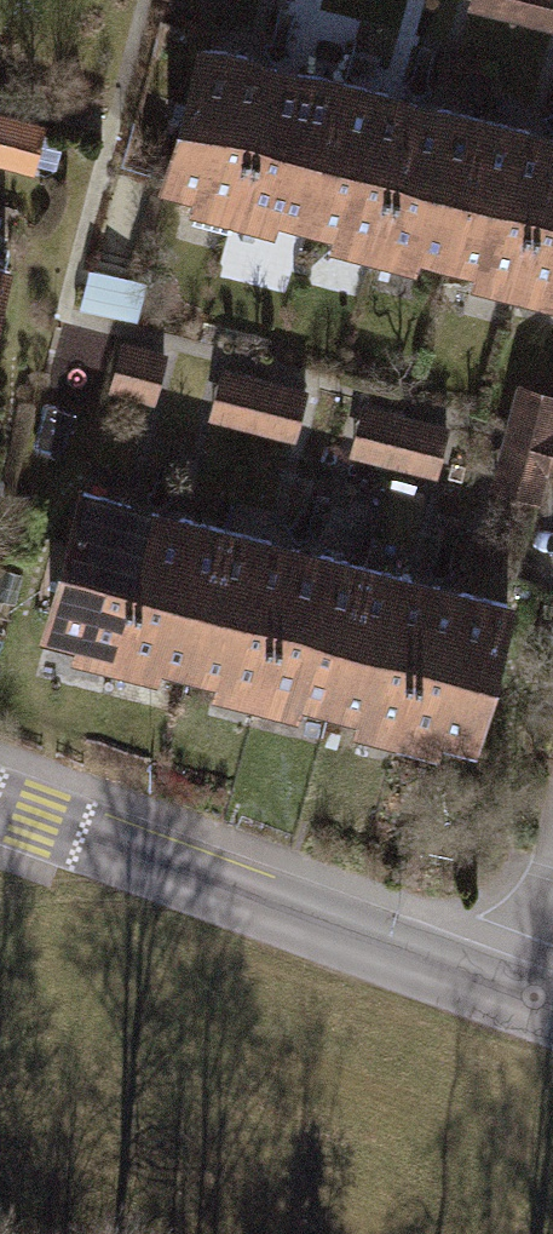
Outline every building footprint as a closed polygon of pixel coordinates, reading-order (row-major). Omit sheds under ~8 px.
[(478,25),(552,35),(552,0),(481,0),(478,25)] [(201,25),(158,189),(552,292),(552,117),(519,108),(452,90),(382,72),(307,53),(242,36),(201,25)] [(11,48),(0,45),(0,87),(11,48)] [(52,131),(9,117),(0,143),(0,161),(38,173),(52,131)] [(157,409),(174,355),(79,324),(61,378),(157,409)] [(225,367),(211,416),(304,441),(318,391),(225,367)] [(498,487),(550,500),(552,490),(552,398),(522,390),(498,487)] [(363,413),(359,467),(453,475),(458,421),(363,413)] [(119,484),(84,475),(41,639),(466,751),(510,586),(472,577),(399,558),(330,539),(264,522),(192,503),(119,484)]
